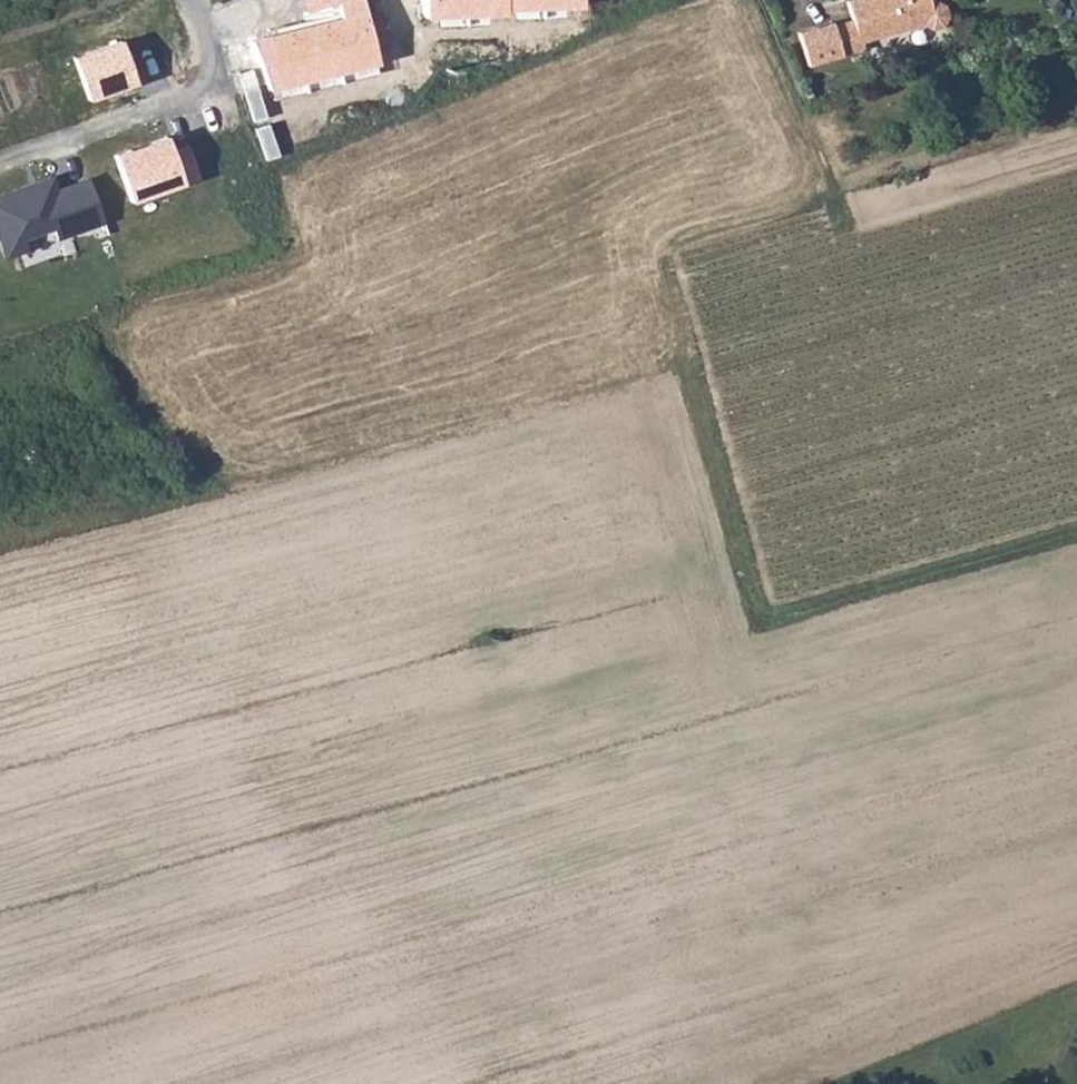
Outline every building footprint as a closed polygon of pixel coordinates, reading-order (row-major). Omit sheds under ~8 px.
[(257,34),(270,84),(376,56),(361,0),(338,0),(341,12),(312,19),(257,34)] [(341,12),(338,0),(307,0),(312,19),(341,12)] [(424,13),(503,9),(503,3),(503,0),(424,0),(424,13)] [(926,0),(848,0),(844,1),(850,20),(856,42),(920,23),(928,29),(939,26),(945,16),(942,5),(936,0),(934,0),(926,2),(926,0)] [(850,20),(831,25),(830,22),(796,32),(805,65),(858,50),(856,42),(850,20)] [(122,38),(75,54),(89,96),(136,81),(122,38)] [(167,134),(117,151),(132,198),(193,178),(182,146),(172,149),(167,134)] [(62,186),(58,175),(0,195),(0,214),(12,251),(35,243),(31,232),(56,224),(60,236),(107,221),(92,176),(62,186)]
